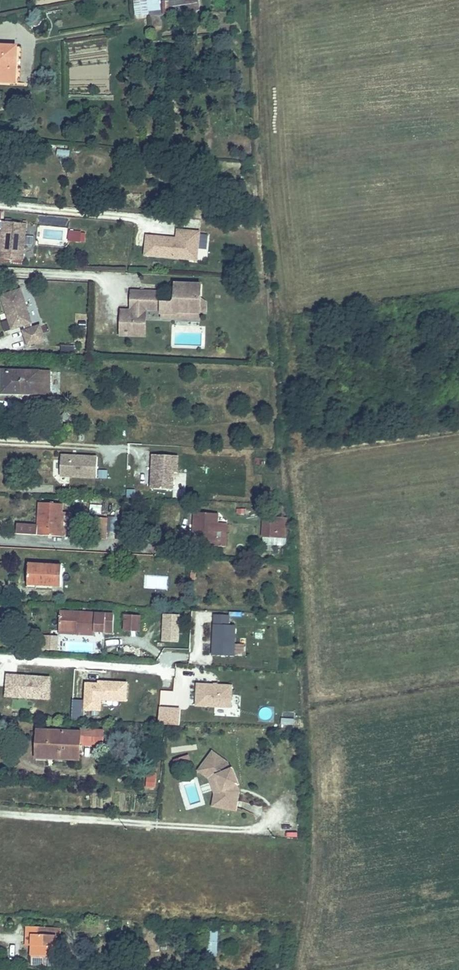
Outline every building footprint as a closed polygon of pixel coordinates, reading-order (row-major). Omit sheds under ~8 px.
[(133,13),(159,12),(159,0),(133,0),(133,13)] [(169,11),(199,11),(199,0),(169,0),(169,11)] [(17,47),(0,46),(0,82),(15,83),(17,47)] [(27,224),(3,222),(2,230),(5,230),(4,244),(1,244),(0,255),(0,259),(23,261),(27,224)] [(68,241),(81,242),(81,230),(68,229),(68,241)] [(200,234),(200,233),(178,230),(177,239),(148,236),(146,255),(198,260),(199,249),(200,234)] [(208,250),(209,235),(200,234),(199,249),(208,250)] [(148,337),(148,310),(162,310),(162,318),(179,319),(179,311),(201,311),(202,285),(176,284),(175,299),(172,303),(162,303),(163,293),(135,293),(135,309),(123,309),(123,336),(148,337)] [(33,329),(21,290),(2,296),(12,330),(23,326),(25,331),(24,332),(28,346),(45,340),(40,327),(33,329)] [(74,354),(74,344),(61,344),(61,354),(74,354)] [(50,394),(50,373),(3,371),(3,387),(13,387),(13,394),(50,394)] [(177,473),(178,456),(153,455),(152,474),(154,476),(154,489),(173,490),(174,473),(177,473)] [(97,478),(98,457),(61,456),(60,476),(97,478)] [(71,537),(72,512),(63,511),(63,504),(40,503),(39,516),(43,516),(43,526),(17,525),(17,534),(71,537)] [(216,547),(218,514),(195,513),(194,526),(196,526),(195,537),(193,537),(192,545),(216,547)] [(280,538),(280,518),(267,517),(267,537),(280,538)] [(106,540),(107,518),(94,518),(92,539),(106,540)] [(62,585),(62,565),(29,564),(28,584),(62,585)] [(113,632),(114,615),(61,612),(60,630),(77,631),(77,634),(96,635),(96,632),(113,632)] [(140,632),(141,616),(125,615),(124,631),(140,632)] [(234,657),(236,627),(229,626),(229,616),(215,615),(213,656),(234,657)] [(179,641),(180,617),(165,616),(163,641),(179,641)] [(51,650),(52,636),(44,636),(43,650),(51,650)] [(49,700),(50,678),(8,675),(7,697),(49,700)] [(126,702),(128,684),(99,682),(99,684),(86,684),(85,710),(100,711),(101,700),(101,696),(112,697),(112,701),(126,702)] [(231,708),(232,686),(198,685),(197,706),(231,708)] [(180,725),(181,709),(160,707),(159,724),(180,725)] [(81,745),(103,746),(104,729),(82,728),(81,745)] [(79,757),(80,733),(38,731),(37,758),(49,758),(49,756),(79,757)] [(240,785),(233,769),(228,771),(225,763),(226,762),(213,751),(202,766),(215,776),(217,776),(223,791),(222,792),(218,808),(236,812),(240,795),(238,795),(235,787),(240,785)] [(190,763),(188,755),(175,759),(177,767),(190,763)] [(215,776),(202,766),(198,771),(209,779),(214,794),(212,807),(218,808),(222,792),(223,791),(217,776),(215,776)] [(154,788),(154,774),(146,774),(145,788),(154,788)] [(55,957),(56,936),(42,935),(43,927),(26,927),(26,935),(32,935),(32,946),(31,956),(55,957)] [(218,931),(209,930),(208,954),(217,955),(218,931)] [(55,965),(55,957),(31,956),(31,964),(55,965)]
